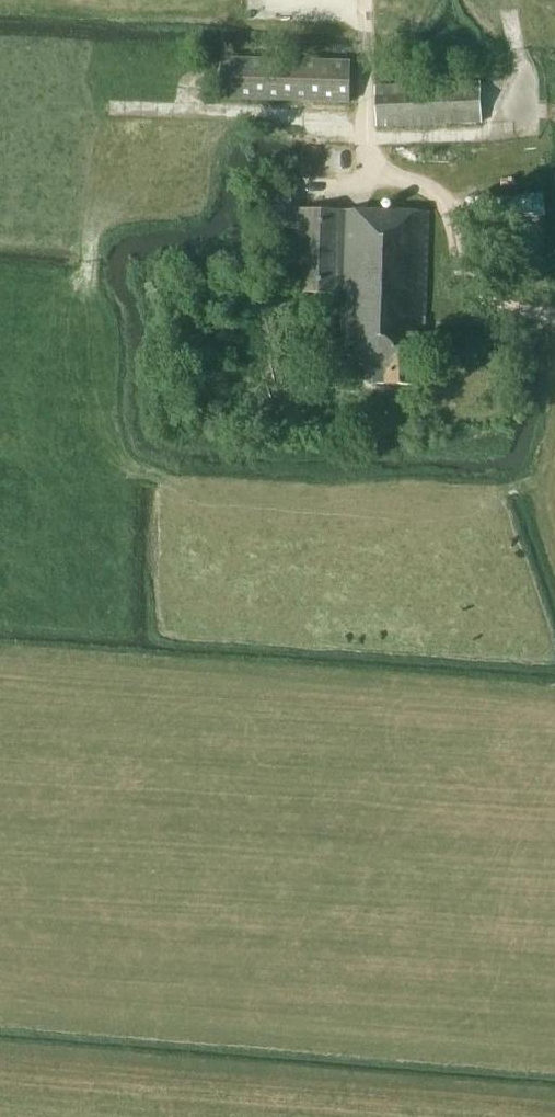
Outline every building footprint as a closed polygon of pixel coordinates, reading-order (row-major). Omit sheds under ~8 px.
[(351,61),(222,58),(221,100),(350,104),(351,61)] [(481,124),(480,82),(375,87),(376,127),(481,124)] [(293,184),(268,183),(266,226),(299,227),(296,292),(342,294),(339,362),(374,363),(373,384),(416,385),(418,329),(424,329),(428,214),(293,210),(293,184)]
